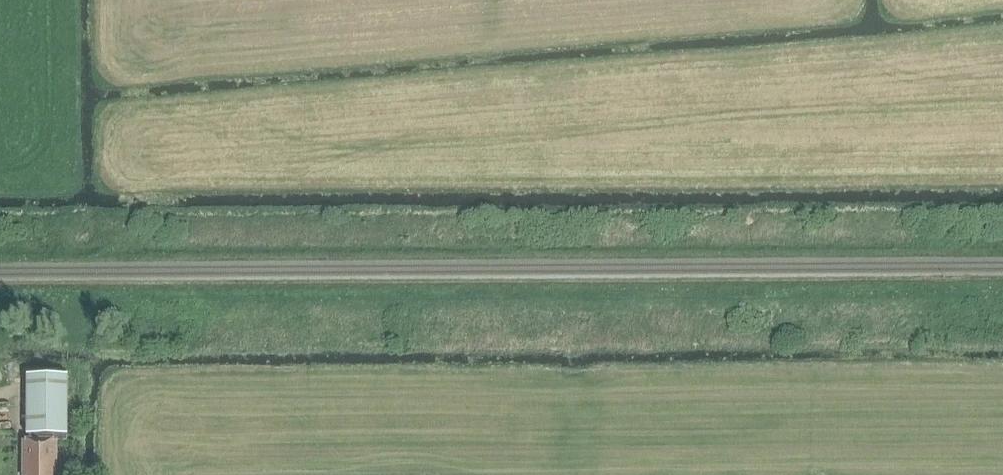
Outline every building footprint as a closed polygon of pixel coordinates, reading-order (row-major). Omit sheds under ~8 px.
[(28,441),(22,441),(22,474),(50,474),(54,474),(54,441),(67,441),(67,375),(25,375),(25,435),(28,435),(28,441)]
